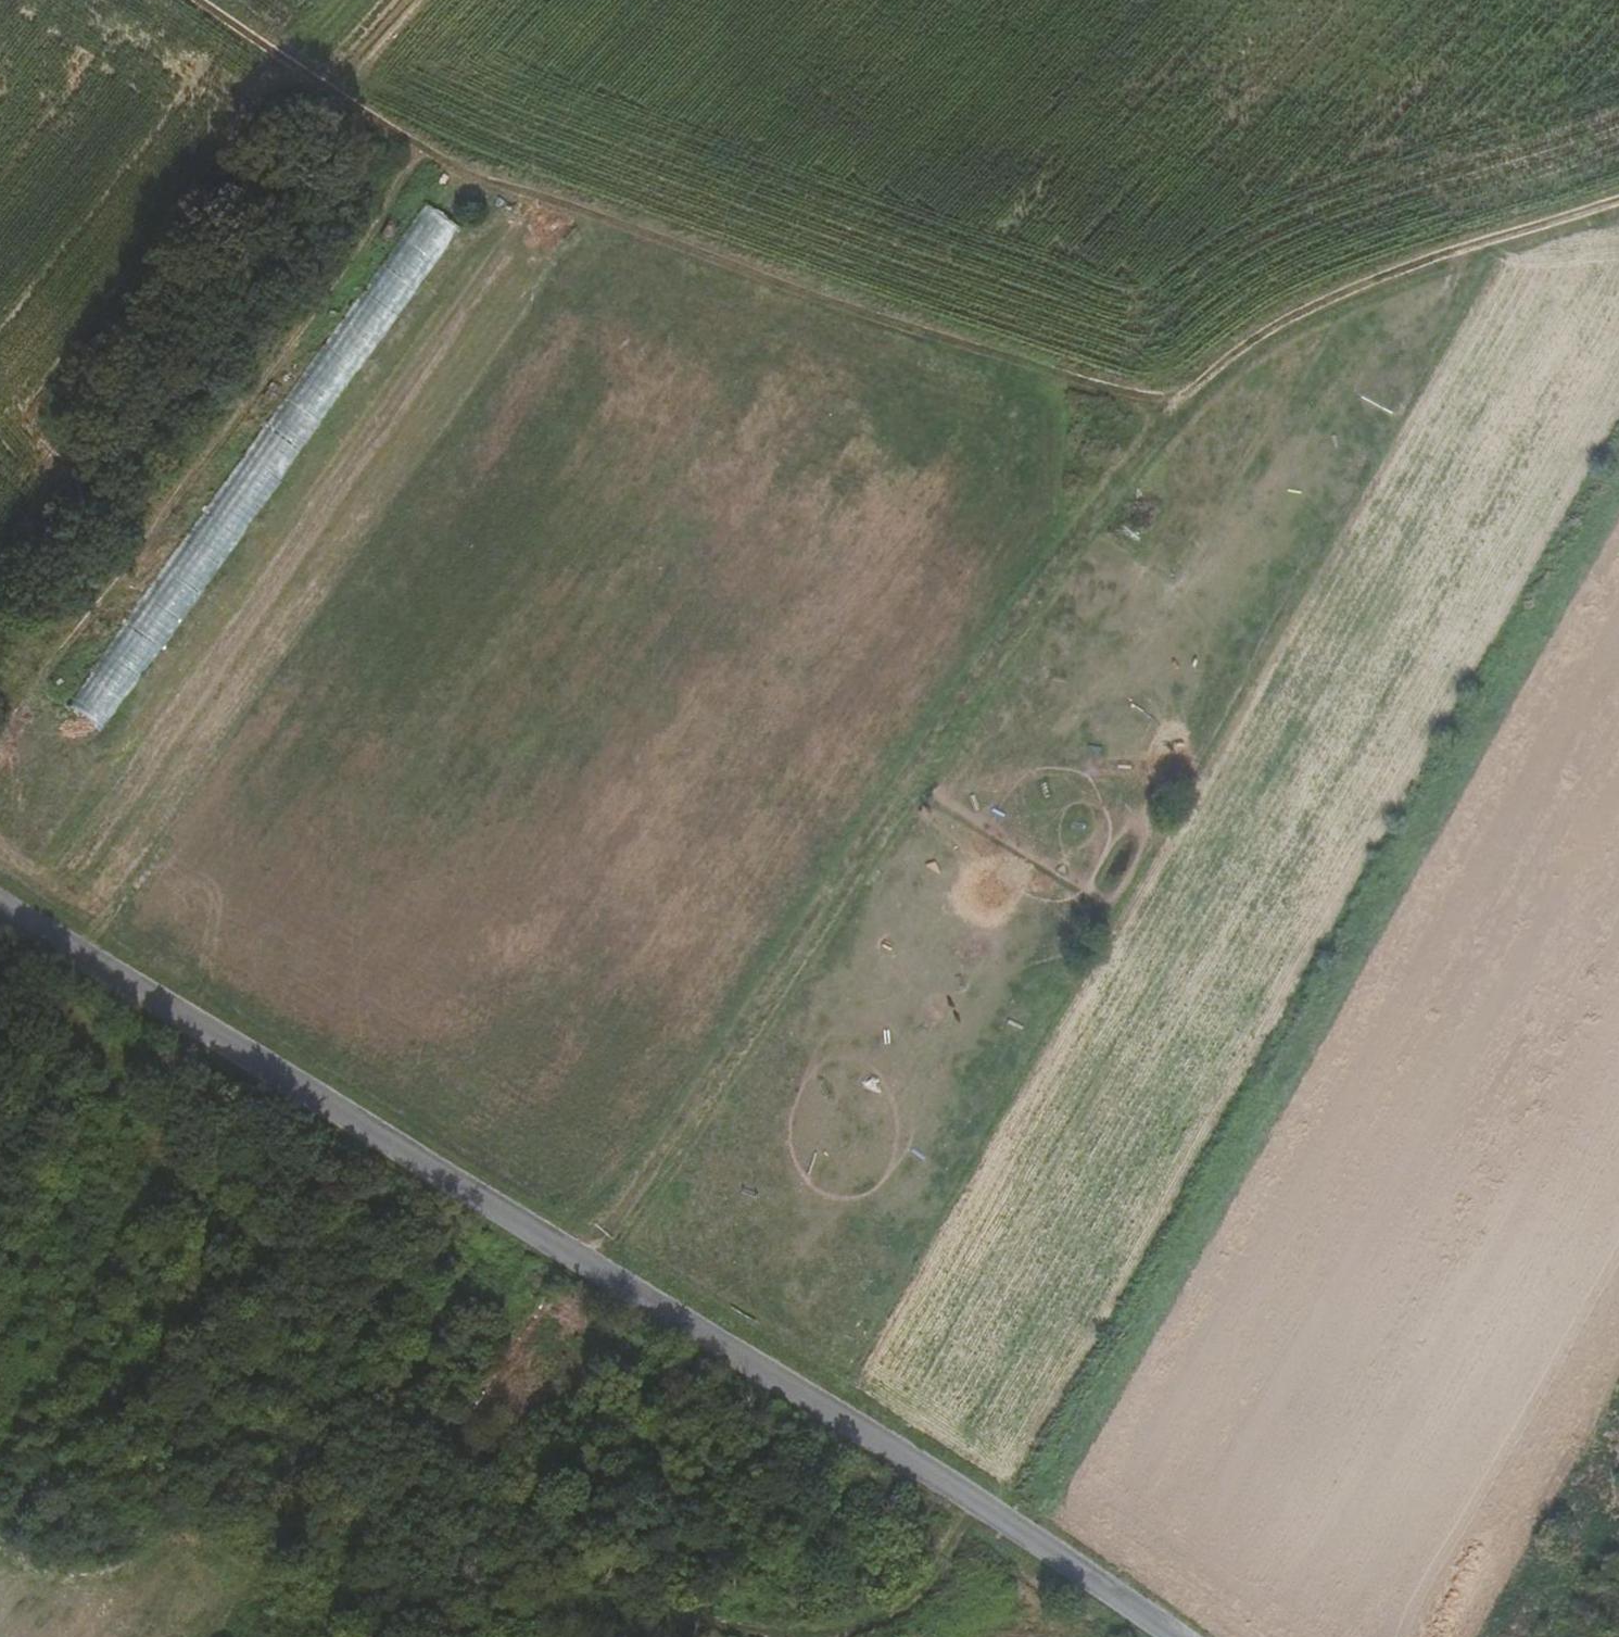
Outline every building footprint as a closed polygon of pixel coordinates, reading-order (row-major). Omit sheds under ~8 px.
[(423,210),(63,701),(99,730),(456,235),(423,210)]
